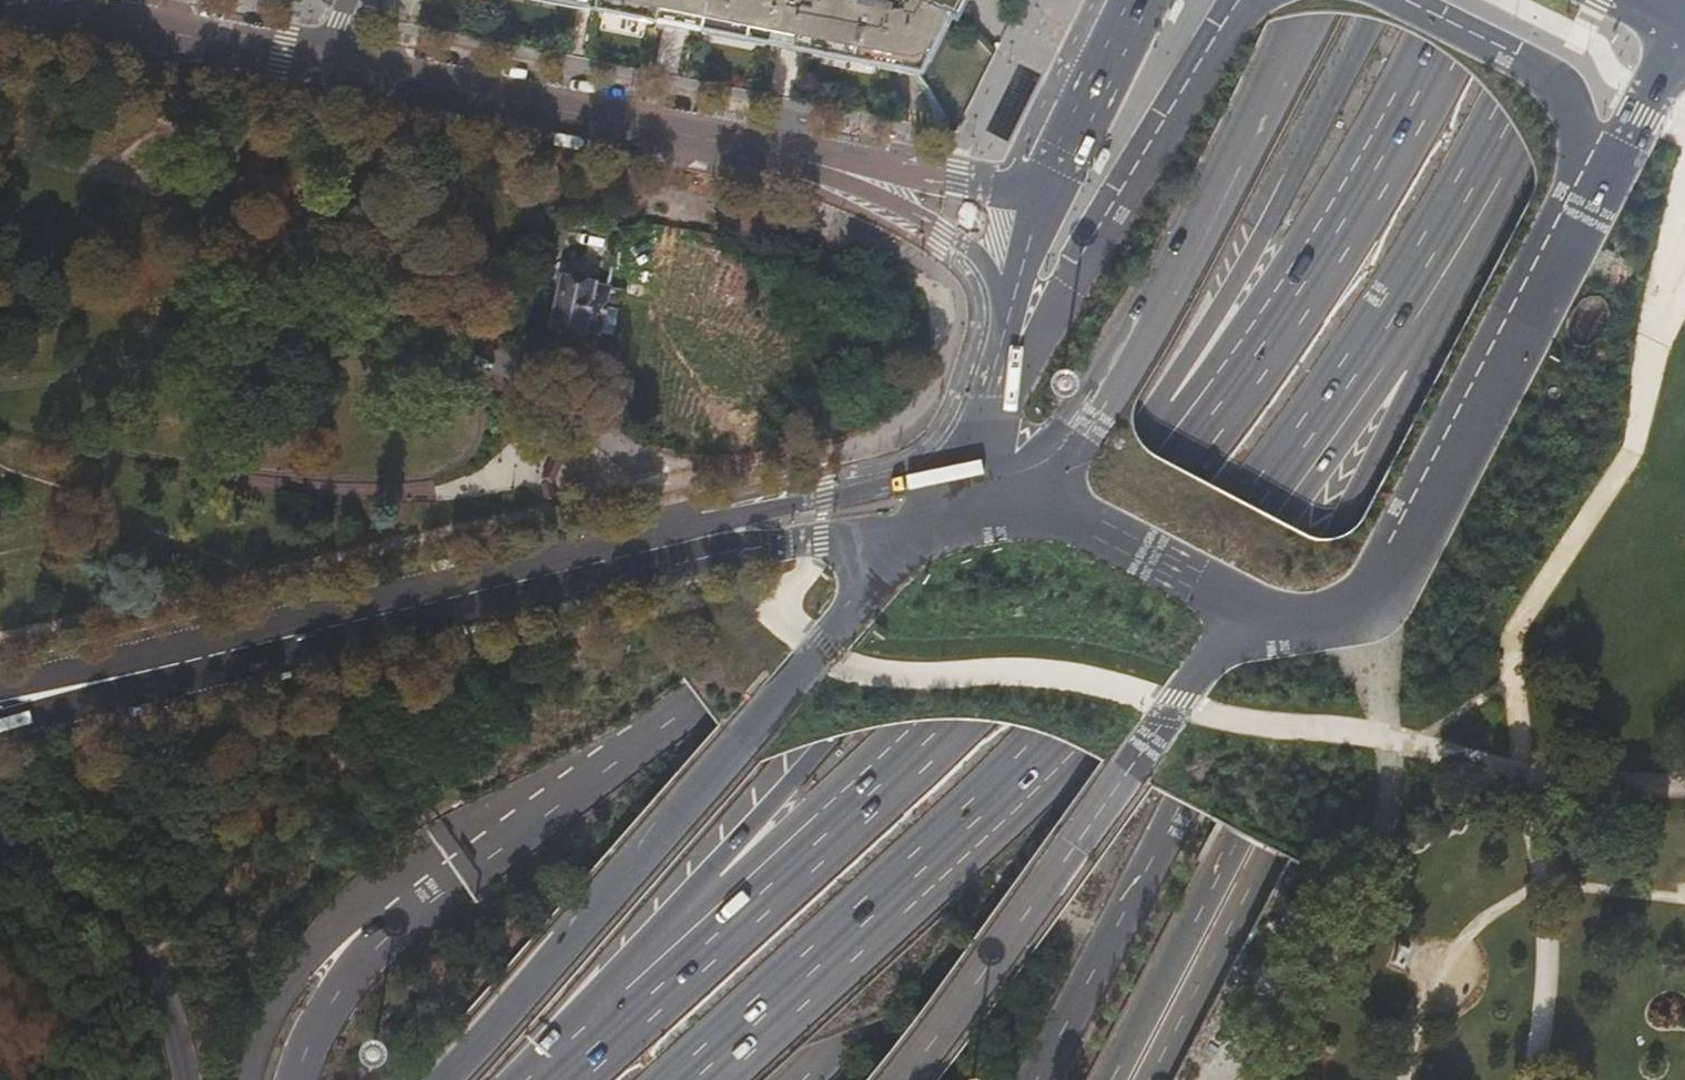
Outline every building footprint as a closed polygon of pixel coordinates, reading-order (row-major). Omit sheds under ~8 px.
[(948,9),(930,0),(595,0),(594,3),(919,67),(948,9)] [(948,9),(953,12),(959,0),(930,0),(948,9)] [(610,286),(561,275),(550,330),(586,337),(587,334),(601,337),(604,322),(605,322),(610,301),(609,301),(611,290),(612,286),(610,286)] [(545,503),(555,500),(554,497),(552,485),(559,469),(565,455),(579,447),(575,439),(567,443),(557,448),(541,483),(544,500),(545,503)]
